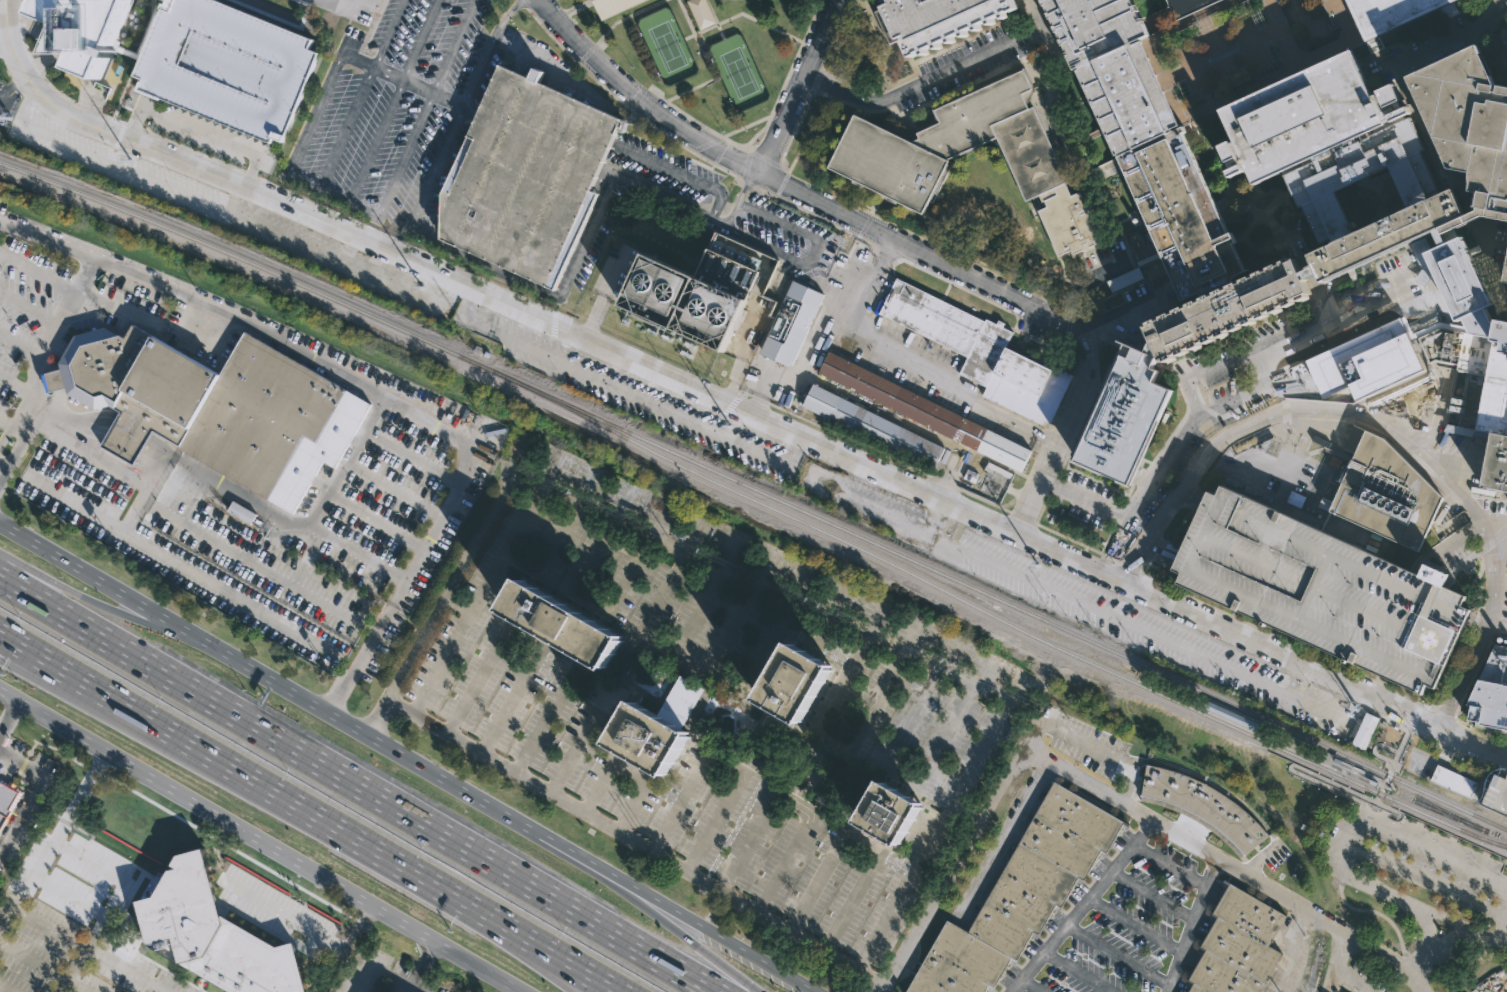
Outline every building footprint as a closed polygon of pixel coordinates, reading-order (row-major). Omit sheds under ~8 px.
[(36,11),(40,0),(133,0),(115,43),(113,50),(102,75),(72,63),(78,50),(55,50),(49,51),(37,51),(43,36),(46,28),(50,17),(36,11)] [(161,7),(164,0),(219,0),(312,38),(308,48),(318,52),(282,139),(273,135),(271,140),(140,87),(143,78),(134,75),(140,60),(161,7)] [(602,19),(593,0),(644,0),(602,19)] [(699,29),(686,0),(705,0),(715,22),(699,29)] [(887,3),(886,0),(1019,0),(1020,2),(910,55),(903,40),(908,38),(906,35),(889,43),(874,10),(887,3)] [(1047,10),(1042,0),(1133,0),(1134,2),(1136,2),(1139,8),(1137,9),(1140,15),(1141,15),(1142,17),(1141,17),(1148,32),(1139,36),(1179,125),(1190,120),(1191,121),(1200,140),(1188,145),(1229,231),(1231,230),(1235,238),(1235,239),(1236,240),(1233,242),(1246,269),(1234,275),(1235,276),(1232,277),(1234,282),(1204,296),(1201,291),(1198,293),(1198,292),(1183,299),(1114,154),(1116,153),(1075,67),(1073,68),(1065,50),(1066,50),(1063,42),(1061,43),(1058,37),(1060,37),(1053,23),(1054,23),(1050,15),(1049,16),(1046,10),(1047,10)] [(1174,20),(1148,32),(1139,36),(1179,125),(1190,120),(1219,107),(1351,47),(1364,41),(1345,0),(1217,0),(1174,20)] [(1217,0),(1165,0),(1174,20),(1217,0)] [(1364,41),(1436,8),(1442,20),(1468,8),(1465,0),(1345,0),(1364,41)] [(161,7),(140,60),(113,50),(115,43),(136,52),(155,4),(161,7)] [(1498,81),(1506,83),(1506,219),(1483,214),(1479,213),(1480,209),(1481,204),(1476,203),(1479,189),(1470,187),(1473,171),(1450,167),(1417,98),(1406,75),(1478,41),(1498,81)] [(1387,79),(1404,71),(1406,75),(1417,98),(1408,103),(1411,110),(1404,113),(1283,170),(1253,184),(1246,168),(1229,176),(1226,170),(1230,168),(1226,161),(1218,145),(1230,139),(1231,141),(1232,140),(1234,139),(1219,107),(1351,47),(1373,94),(1379,91),(1377,88),(1389,83),(1387,79)] [(442,239),(442,195),(477,115),(499,62),(528,76),(533,64),(542,69),(537,80),(628,120),(624,130),(618,128),(599,169),(590,189),(598,193),(555,288),(442,239)] [(1030,88),(1031,90),(1027,100),(1025,101),(1028,107),(1032,105),(1067,181),(1064,182),(1070,195),(1080,190),(1104,244),(1085,253),(1083,248),(1073,253),(1071,248),(1058,254),(1038,209),(1047,205),(1044,200),(1040,202),(1036,193),(1025,199),(996,136),(947,158),(952,161),(932,201),(929,200),(923,212),(829,165),(855,113),(911,141),(919,137),(916,131),(940,121),(934,108),(1022,67),(1032,87),(1030,88)] [(1409,207),(1389,165),(1335,191),(1355,233),(1334,242),(1332,237),(1320,242),(1303,206),(1299,208),(1283,174),(1285,174),(1283,170),(1404,113),(1405,117),(1410,115),(1425,148),(1420,151),(1439,193),(1409,207)] [(1324,282),(1319,272),(1316,265),(1311,254),(1334,242),(1355,233),(1409,207),(1439,193),(1454,186),(1461,201),(1469,198),(1476,211),(1480,209),(1479,213),(1483,214),(1445,232),(1449,241),(1443,244),(1436,229),(1408,242),(1324,282)] [(1432,275),(1424,286),(1414,279),(1421,269),(1408,242),(1436,229),(1443,244),(1449,241),(1464,234),(1497,302),(1488,306),(1464,318),(1457,321),(1434,274),(1432,275)] [(770,254),(727,351),(623,305),(646,253),(699,277),(719,231),(770,254)] [(1148,324),(1148,322),(1156,318),(1157,320),(1162,318),(1161,316),(1170,312),(1171,314),(1175,312),(1175,310),(1204,296),(1234,282),(1237,281),(1239,284),(1243,282),(1242,279),(1251,274),(1252,277),(1256,275),(1255,273),(1264,268),(1265,271),(1269,269),(1268,266),(1277,262),(1278,265),(1283,263),(1282,260),(1290,256),(1292,260),(1296,258),(1303,271),(1306,278),(1312,291),(1307,293),(1309,296),(1300,300),(1299,296),(1294,299),(1296,302),(1287,306),(1285,302),(1281,304),(1282,308),(1273,312),(1272,309),(1268,311),(1269,314),(1260,318),(1259,315),(1254,317),(1256,320),(1248,324),(1246,321),(1241,323),(1242,326),(1234,330),(1232,327),(1227,329),(1228,333),(1220,336),(1218,333),(1213,335),(1215,339),(1207,342),(1206,339),(1200,342),(1202,345),(1193,349),(1191,346),(1187,348),(1188,351),(1179,355),(1178,353),(1174,355),(1175,357),(1166,361),(1164,358),(1162,360),(1160,356),(1152,338),(1146,325),(1148,324)] [(1303,271),(1306,278),(1319,272),(1316,265),(1303,271)] [(1142,276),(1110,290),(1105,280),(1137,266),(1142,276)] [(944,300),(986,321),(987,319),(997,324),(999,319),(1005,322),(1002,327),(1013,332),(1006,346),(1052,369),(1054,365),(1073,375),(1050,423),(1043,419),(1042,424),(982,395),(987,386),(960,373),(968,356),(880,313),(897,277),(944,300)] [(791,366),(759,352),(793,279),(824,294),(791,366)] [(1495,320),(1488,306),(1464,318),(1468,328),(1471,333),(1493,337),(1496,321),(1495,320)] [(1341,393),(1341,392),(1324,354),(1323,352),(1403,316),(1411,334),(1413,339),(1421,356),(1421,358),(1410,363),(1411,365),(1400,370),(1399,368),(1341,393)] [(1497,318),(1506,320),(1506,490),(1481,485),(1491,438),(1445,429),(1446,423),(1456,369),(1435,365),(1433,359),(1428,362),(1418,337),(1441,327),(1471,333),(1493,337),(1496,321),(1497,318)] [(1468,328),(1471,333),(1441,327),(1418,337),(1413,339),(1411,334),(1439,321),(1468,328)] [(345,390),(370,405),(334,468),(322,461),(291,513),(151,433),(134,463),(101,444),(119,412),(108,405),(94,410),(65,394),(64,387),(47,392),(42,373),(59,369),(58,363),(73,335),(103,326),(124,337),(131,325),(219,375),(243,332),(345,390)] [(1160,356),(1157,357),(1153,367),(1159,370),(1154,381),(1173,390),(1129,487),(1116,481),(1117,479),(1102,472),(1101,474),(1072,461),(1126,342),(1146,351),(1152,338),(1160,356)] [(1022,472),(820,373),(830,352),(1032,450),(1022,472)] [(1324,354),(1341,392),(1332,395),(1315,358),(1324,354)] [(935,470),(935,472),(803,407),(814,384),(946,449),(935,470)] [(1432,529),(1422,553),(1333,512),(1358,455),(1346,448),(1356,425),(1388,439),(1446,498),(1432,529)] [(989,462),(1012,473),(1000,499),(981,490),(983,485),(996,491),(997,489),(983,483),(986,477),(1000,484),(1002,478),(989,472),(988,473),(984,472),(989,462)] [(1220,484),(1422,576),(1428,563),(1451,574),(1445,586),(1465,595),(1461,605),(1471,610),(1435,689),(1426,685),(1422,695),(1176,583),(1181,573),(1172,569),(1203,501),(1207,491),(1216,494),(1220,484)] [(251,523),(250,525),(226,511),(233,500),(256,514),(251,523)] [(605,672),(604,674),(500,613),(519,579),(624,640),(605,672)] [(1471,706),(1468,721),(1474,722),(1473,726),(1505,732),(1506,728),(1506,637),(1496,634),(1494,643),(1466,705),(1471,706)] [(833,665),(800,725),(757,700),(791,641),(833,665)] [(669,777),(667,780),(609,746),(635,702),(693,736),(669,777)] [(1241,859),(1220,838),(1197,821),(1169,809),(1141,802),(1147,765),(1183,775),(1214,789),(1245,811),(1270,836),(1241,859)] [(1473,798),(1472,799),(1432,781),(1439,765),(1479,783),(1473,798)] [(1498,776),(1506,780),(1506,816),(1484,805),(1498,776)] [(21,792),(0,828),(0,779),(8,783),(9,781),(15,785),(14,787),(21,792)] [(901,848),(858,823),(883,781),(926,806),(901,848)] [(1010,963),(992,991),(987,990),(986,991),(905,991),(948,918),(968,930),(1055,783),(1130,827),(1127,832),(1121,828),(1104,858),(1099,855),(1082,884),(1077,881),(1059,911),(1055,908),(1037,939),(1032,936),(1014,965),(1010,963)] [(305,990),(304,991),(232,991),(176,960),(169,935),(144,941),(132,898),(150,893),(165,866),(173,865),(168,862),(174,851),(200,844),(221,921),(224,915),(275,945),(291,940),(305,990)] [(1285,953),(1262,991),(1190,991),(1192,988),(1186,984),(1204,954),(1198,951),(1216,921),(1210,918),(1227,888),(1222,885),(1226,878),(1287,915),(1270,944),(1285,953)]
